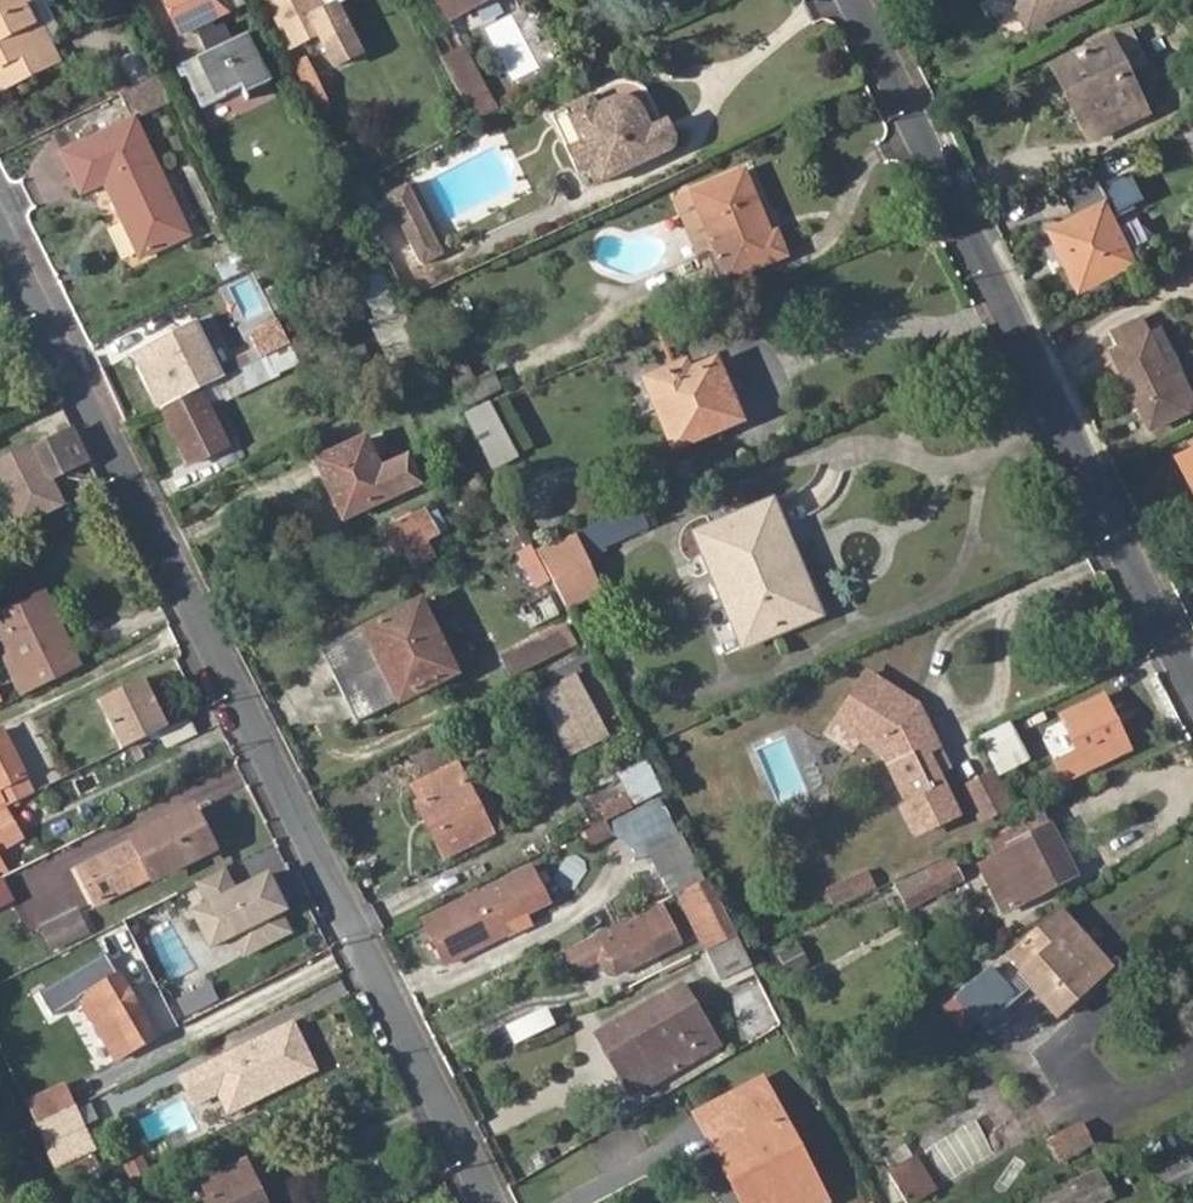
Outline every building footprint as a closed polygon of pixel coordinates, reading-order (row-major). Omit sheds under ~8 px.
[(23,0),(0,0),(0,83),(1,86),(58,59),(48,39),(43,41),(25,3),(23,0)] [(192,86),(201,106),(242,87),(244,93),(268,81),(245,34),(231,40),(223,23),(214,27),(210,18),(227,10),(223,0),(163,0),(179,32),(198,24),(210,50),(197,56),(208,78),(192,86)] [(319,34),(336,68),(360,56),(336,7),(327,11),(321,0),(267,0),(291,48),(319,34)] [(451,20),(488,0),(440,0),(451,20)] [(1024,29),(1082,0),(1010,0),(1024,29)] [(30,1),(25,3),(43,41),(48,39),(30,1)] [(1127,70),(1146,61),(1130,29),(1111,38),(1127,70)] [(1066,91),(1089,136),(1138,112),(1120,73),(1127,70),(1111,38),(1063,62),(1076,87),(1066,91)] [(101,71),(113,97),(123,92),(132,88),(161,74),(148,49),(101,71)] [(462,50),(440,61),(461,101),(483,90),(462,50)] [(185,74),(192,86),(208,78),(197,56),(179,65),(183,75),(185,74)] [(292,65),(305,91),(316,114),(329,108),(305,59),(292,65)] [(1054,66),(1066,91),(1076,87),(1063,62),(1054,66)] [(1120,73),(1138,112),(1146,108),(1127,70),(1120,73)] [(161,74),(132,88),(143,114),(173,100),(161,74)] [(132,88),(123,92),(136,118),(138,117),(143,114),(132,88)] [(674,143),(662,118),(646,126),(639,116),(633,112),(626,107),(623,106),(608,104),(602,105),(597,108),(591,98),(566,110),(583,144),(568,151),(579,173),(588,168),(597,186),(664,153),(674,143)] [(108,181),(122,211),(128,208),(130,214),(125,217),(143,255),(191,231),(138,117),(136,118),(66,153),(86,191),(108,181)] [(705,249),(718,282),(784,255),(776,233),(767,237),(742,173),(692,193),(714,245),(705,249)] [(1112,214),(1141,201),(1127,173),(1099,186),(1112,214)] [(406,183),(382,195),(418,266),(442,254),(406,183)] [(1078,288),(1129,263),(1108,221),(1101,224),(1094,211),(1057,229),(1054,239),(1078,288)] [(121,222),(109,226),(122,265),(134,261),(121,222)] [(213,266),(233,304),(258,291),(238,252),(213,266)] [(372,326),(401,315),(381,258),(352,269),(372,326)] [(1175,363),(1164,368),(1140,321),(1113,334),(1125,357),(1116,362),(1149,429),(1192,408),(1192,401),(1175,363)] [(134,354),(161,409),(199,391),(171,336),(134,354)] [(461,354),(442,363),(465,407),(501,388),(492,370),(474,379),(461,354)] [(740,420),(715,362),(681,377),(677,368),(649,380),(677,447),(740,420)] [(199,391),(161,409),(189,466),(227,446),(199,391)] [(527,452),(504,401),(493,406),(490,400),(464,412),(491,469),(527,452)] [(72,430),(34,449),(31,444),(0,459),(0,491),(8,506),(11,505),(21,526),(63,506),(48,479),(72,467),(71,466),(86,458),(72,430)] [(321,481),(341,520),(388,495),(360,440),(319,461),(328,477),(321,481)] [(1178,459),(1186,477),(1192,473),(1192,452),(1178,459)] [(312,464),(321,481),(328,477),(319,461),(312,464)] [(534,539),(553,529),(528,480),(509,489),(534,539)] [(790,521),(779,496),(701,531),(751,645),(790,627),(785,616),(813,604),(779,527),(790,521)] [(588,550),(646,532),(639,509),(581,527),(588,550)] [(387,525),(406,572),(441,558),(422,511),(387,525)] [(790,521),(779,527),(813,604),(785,616),(790,627),(830,610),(790,521)] [(594,593),(570,537),(535,552),(563,607),(594,593)] [(418,600),(322,649),(358,720),(456,670),(418,600)] [(21,694),(75,667),(45,605),(10,623),(29,661),(22,665),(26,671),(13,677),(19,688),(21,694)] [(566,648),(556,629),(503,657),(513,674),(566,648)] [(876,738),(883,752),(909,803),(902,806),(914,831),(954,812),(934,771),(925,751),(935,745),(915,704),(865,673),(843,711),(882,735),(876,738)] [(0,684),(0,698),(19,688),(13,677),(0,684)] [(144,677),(98,700),(122,749),(159,730),(169,726),(144,677)] [(540,696),(550,717),(585,699),(575,679),(540,696)] [(1060,717),(1076,749),(1053,760),(1063,778),(1127,747),(1102,696),(1060,717)] [(836,724),(883,752),(876,738),(882,735),(843,711),(836,724)] [(197,733),(188,717),(169,726),(159,730),(167,747),(197,733)] [(1030,759),(1011,720),(979,735),(998,774),(1030,759)] [(0,733),(0,809),(30,795),(24,781),(0,733)] [(945,765),(935,745),(925,751),(934,771),(945,765)] [(642,762),(617,776),(634,806),(659,792),(642,762)] [(443,857),(490,833),(455,764),(414,784),(422,800),(436,828),(429,831),(443,857)] [(959,785),(977,825),(1011,809),(993,770),(959,785)] [(629,868),(638,865),(648,897),(696,882),(669,798),(612,817),(629,868)] [(415,804),(429,831),(436,828),(422,800),(415,804)] [(198,806),(68,868),(93,917),(222,855),(198,806)] [(23,839),(8,809),(0,812),(0,850),(23,839)] [(1030,889),(1034,896),(1074,874),(1049,825),(1008,846),(1010,851),(1030,889)] [(1017,895),(1030,889),(1010,851),(997,857),(1017,895)] [(893,884),(910,914),(964,884),(947,854),(893,884)] [(549,901),(531,865),(423,920),(446,965),(507,934),(502,923),(524,913),(549,901)] [(206,906),(193,913),(211,957),(236,945),(242,961),(294,934),(286,919),(292,916),(273,875),(239,889),(228,868),(195,885),(206,906)] [(831,908),(877,893),(870,871),(824,886),(831,908)] [(20,901),(9,878),(0,882),(0,911),(20,901)] [(657,906),(568,952),(576,968),(602,955),(601,961),(606,971),(613,974),(676,943),(657,906)] [(91,936),(79,908),(38,927),(51,954),(91,936)] [(1025,969),(1062,1011),(1112,966),(1059,908),(1010,952),(1025,969)] [(508,934),(530,923),(524,913),(502,923),(507,934),(508,934)] [(749,963),(744,953),(734,934),(705,949),(719,977),(749,963)] [(798,943),(776,953),(785,972),(807,962),(798,943)] [(117,1061),(155,1037),(102,952),(38,992),(53,1015),(79,999),(117,1061)] [(1025,969),(1010,952),(991,970),(1007,987),(1025,969)] [(989,967),(958,995),(980,1020),(1012,992),(1007,987),(991,970),(989,967)] [(205,973),(170,990),(184,1017),(218,1000),(205,973)] [(958,995),(943,1008),(966,1033),(980,1020),(958,995)] [(609,1025),(640,1087),(691,1061),(660,999),(609,1025)] [(503,1022),(509,1043),(554,1029),(547,1008),(503,1022)] [(217,1096),(226,1114),(318,1072),(290,1020),(178,1074),(191,1105),(217,1096)] [(73,1103),(77,1100),(69,1085),(35,1102),(42,1118),(73,1103)] [(739,1191),(747,1187),(755,1202),(819,1202),(827,1199),(813,1172),(795,1181),(768,1124),(786,1116),(775,1095),(715,1125),(725,1143),(717,1147),(739,1191)] [(49,1141),(46,1142),(55,1159),(57,1165),(94,1146),(73,1103),(42,1118),(39,1120),(49,1141)] [(813,1172),(786,1116),(768,1124),(795,1181),(813,1172)] [(1057,1137),(1067,1155),(1097,1139),(1086,1120),(1057,1137)] [(707,1128),(717,1147),(725,1143),(715,1125),(707,1128)] [(887,1172),(906,1202),(911,1202),(935,1189),(915,1156),(887,1172)] [(1153,1173),(1163,1192),(1192,1178),(1192,1169),(1187,1158),(1153,1173)] [(244,1160),(203,1180),(211,1196),(207,1198),(209,1202),(265,1202),(244,1160)] [(739,1191),(744,1202),(755,1202),(747,1187),(739,1191)]
